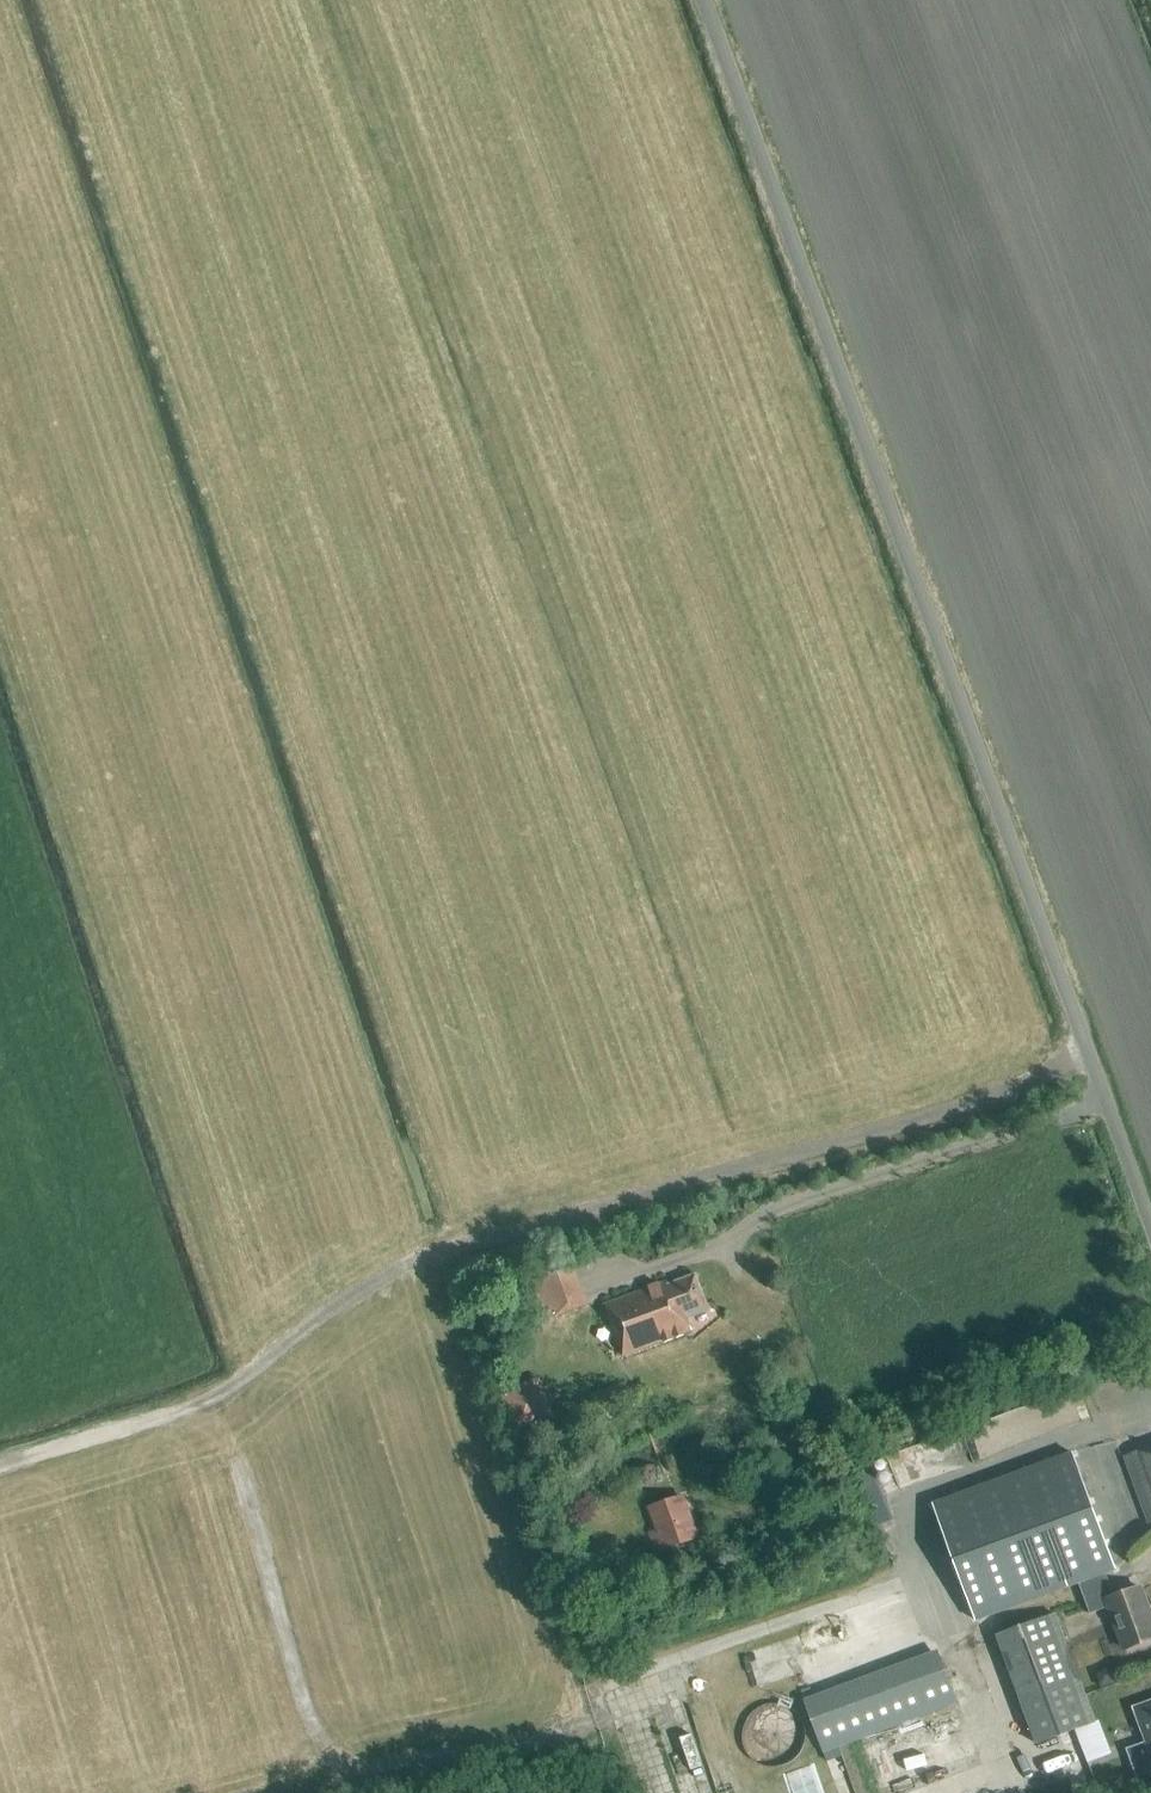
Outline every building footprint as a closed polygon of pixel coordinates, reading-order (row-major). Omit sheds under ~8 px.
[(571,1262),(539,1274),(556,1318),(587,1306),(571,1262)] [(685,1314),(706,1306),(695,1276),(669,1286),(667,1281),(605,1304),(624,1355),(691,1331),(685,1314)] [(542,1377),(500,1388),(511,1431),(553,1420),(542,1377)] [(1124,1457),(1149,1525),(1150,1524),(1150,1447),(1124,1457)] [(1140,1588),(1114,1598),(1105,1571),(1112,1569),(1071,1458),(937,1507),(979,1619),(1078,1582),(1090,1615),(1109,1608),(1125,1650),(1150,1640),(1150,1618),(1140,1588)] [(875,1464),(859,1469),(874,1524),(891,1520),(875,1464)] [(699,1539),(684,1495),(647,1508),(655,1531),(647,1534),(654,1555),(699,1539)] [(1095,1723),(1056,1615),(998,1637),(1037,1744),(1095,1723)] [(826,1755),(959,1702),(941,1657),(808,1710),(826,1755)] [(1114,1667),(1097,1673),(1103,1686),(1119,1679),(1114,1667)] [(1134,1709),(1146,1742),(1126,1749),(1137,1779),(1150,1773),(1150,1702),(1134,1709)] [(782,1705),(772,1704),(762,1706),(753,1711),(746,1718),(742,1727),(741,1737),(743,1747),(747,1756),(755,1763),(764,1767),(774,1768),(784,1766),(792,1762),(799,1754),(803,1745),(805,1735),(803,1725),(798,1717),(791,1710),(782,1705)]
